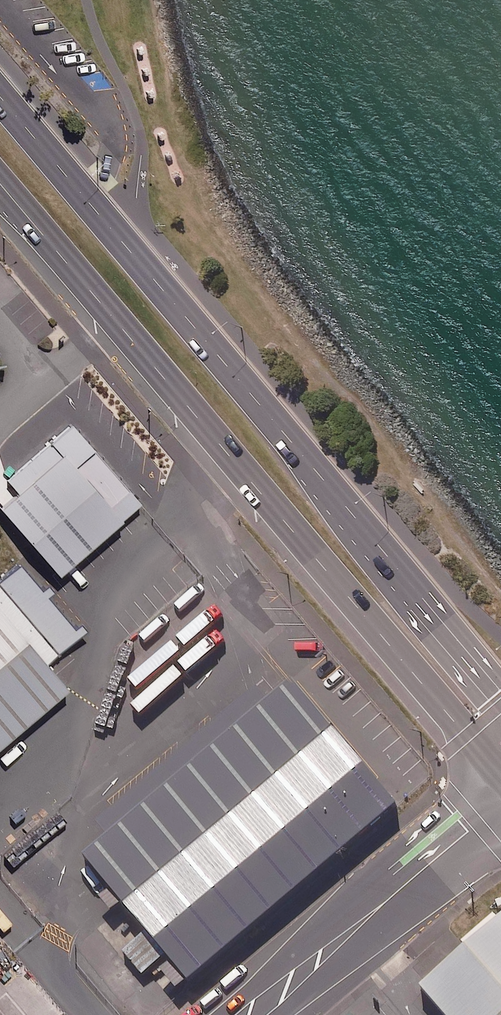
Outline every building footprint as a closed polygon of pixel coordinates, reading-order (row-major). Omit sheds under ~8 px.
[(83,533),(129,494),(85,442),(40,479),(52,494),(38,505),(28,492),(0,515),(0,519),(52,581),(82,555),(65,535),(77,525),(83,533)] [(74,632),(48,601),(55,595),(50,588),(42,594),(22,570),(0,589),(0,749),(68,692),(48,667),(80,639),(87,634),(81,627),(74,632)] [(398,805),(295,683),(87,859),(149,932),(125,952),(144,974),(167,954),(173,961),(163,970),(179,990),(398,805)] [(495,918),(492,914),(461,941),(463,944),(418,982),(422,986),(419,988),(442,1014),(500,1014),(500,913),(495,918)]
